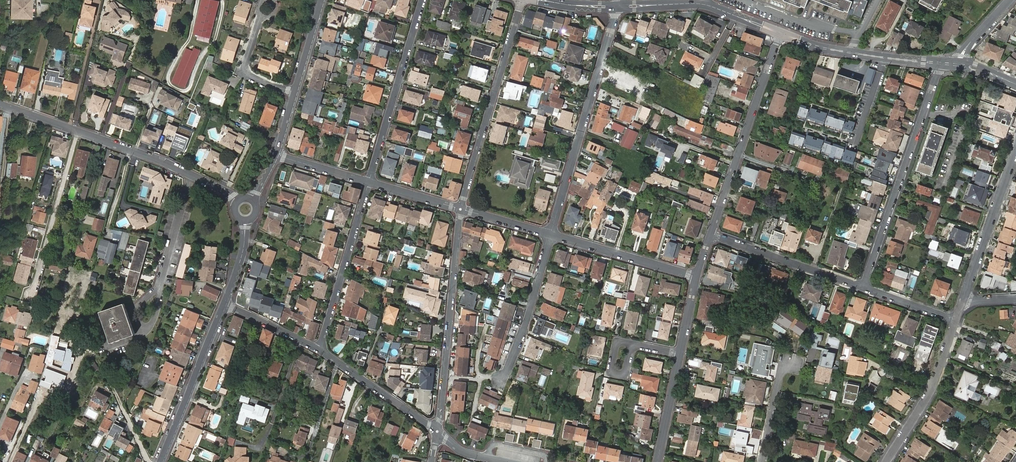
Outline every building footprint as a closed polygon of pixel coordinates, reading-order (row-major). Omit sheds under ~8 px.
[(18,0),(12,0),(11,19),(31,20),(31,0),(18,0)] [(94,17),(96,8),(90,6),(91,1),(88,0),(86,0),(80,25),(91,27),(93,20),(92,20),(92,17),(94,17)] [(199,36),(198,40),(209,43),(219,2),(212,0),(203,0),(194,34),(199,36)] [(242,0),(240,5),(243,6),(240,16),(239,15),(237,19),(247,22),(253,4),(242,0)] [(346,3),(368,11),(371,2),(366,0),(348,0),(346,3)] [(375,8),(379,9),(381,3),(389,6),(390,0),(377,0),(375,8)] [(394,14),(406,17),(409,7),(407,7),(408,3),(406,3),(407,1),(408,1),(409,0),(399,0),(394,14)] [(429,12),(440,15),(444,0),(433,0),(429,12)] [(455,0),(450,18),(460,21),(465,3),(455,0)] [(832,7),(845,12),(845,11),(849,12),(853,2),(848,0),(814,0),(832,7)] [(853,2),(849,12),(849,14),(862,19),(869,0),(854,0),(853,2)] [(919,3),(936,12),(943,0),(920,0),(919,3)] [(884,14),(882,17),(877,26),(887,31),(900,6),(890,1),(886,9),(884,14)] [(113,25),(118,21),(121,19),(129,21),(130,17),(129,13),(126,11),(124,11),(117,8),(112,2),(106,7),(111,13),(111,15),(109,16),(106,15),(104,17),(101,27),(103,30),(109,31),(110,27),(113,25)] [(344,7),(335,4),(334,9),(333,9),(332,14),(330,19),(329,23),(341,26),(342,23),(345,24),(347,17),(344,16),(347,7),(344,7)] [(488,20),(491,10),(486,9),(487,8),(482,6),(482,8),(475,6),(471,19),(482,22),(483,19),(488,20)] [(488,20),(485,30),(490,32),(491,29),(501,32),(503,26),(501,26),(505,13),(496,10),(493,22),(488,20)] [(533,23),(536,13),(529,11),(528,12),(523,26),(532,28),(533,23)] [(543,26),(546,15),(537,12),(536,13),(533,23),(543,26)] [(550,16),(546,15),(543,26),(553,29),(553,27),(556,16),(550,15),(550,16)] [(1015,15),(1013,19),(1010,18),(1008,23),(1009,23),(1015,27),(1015,16),(1015,15)] [(565,19),(556,16),(553,27),(562,30),(562,29),(565,19)] [(955,34),(957,29),(961,21),(950,16),(939,37),(947,41),(949,37),(945,35),(948,31),(952,33),(955,34)] [(565,19),(562,29),(566,30),(565,32),(570,34),(568,38),(580,42),(584,30),(579,28),(573,26),(569,25),(571,18),(566,17),(565,19)] [(686,32),(692,21),(687,19),(686,19),(686,21),(681,20),(680,21),(678,20),(679,19),(673,17),(672,19),(669,28),(682,32),(683,31),(686,32)] [(652,32),(656,20),(652,19),(651,22),(641,18),(640,20),(636,33),(646,36),(647,32),(648,32),(651,33),(652,32)] [(666,24),(656,20),(652,32),(666,37),(669,28),(672,19),(668,18),(666,24)] [(714,39),(721,27),(714,24),(714,25),(700,18),(694,29),(707,36),(714,39)] [(636,33),(640,20),(636,19),(635,22),(634,23),(633,23),(634,21),(630,20),(625,33),(634,36),(635,36),(636,33)] [(911,21),(906,31),(918,37),(923,27),(911,21)] [(380,22),(376,37),(390,41),(394,27),(380,22)] [(340,31),(341,26),(329,23),(328,28),(336,30),(340,31)] [(1009,23),(1007,28),(1002,26),(1001,30),(1010,34),(1012,35),(1014,31),(1015,32),(1015,27),(1009,23)] [(326,27),(323,40),(332,42),(332,43),(336,30),(328,28),(326,27)] [(281,36),(280,40),(278,45),(279,46),(279,47),(280,47),(281,46),(288,48),(294,32),(282,29),(280,35),(281,36)] [(1006,43),(1010,34),(1001,30),(998,29),(996,35),(997,35),(995,38),(1006,43)] [(428,31),(425,41),(443,47),(446,36),(428,31)] [(893,31),(887,44),(891,46),(898,34),(893,31)] [(70,43),(72,34),(66,32),(64,41),(65,42),(70,43)] [(744,33),(742,39),(748,42),(753,43),(761,46),(764,40),(744,33)] [(122,62),(128,45),(104,36),(100,48),(106,51),(107,52),(114,55),(113,59),(122,62)] [(711,45),(714,39),(707,36),(704,41),(711,45)] [(237,51),(238,51),(242,40),(231,37),(224,58),(233,61),(237,51)] [(519,45),(533,50),(538,51),(539,47),(540,44),(536,42),(521,38),(519,45)] [(340,49),(341,45),(332,43),(332,42),(323,40),(319,52),(324,53),(325,53),(327,49),(330,50),(328,54),(334,56),(336,48),(340,49)] [(687,50),(690,44),(682,40),(679,46),(687,50)] [(475,41),(472,54),(483,57),(482,59),(483,59),(484,55),(489,57),(493,46),(475,41)] [(760,51),(762,47),(761,46),(753,43),(748,42),(745,50),(757,55),(759,51),(760,51)] [(393,52),(394,48),(386,45),(378,43),(374,55),(387,58),(388,53),(387,53),(388,50),(389,51),(393,52)] [(999,61),(1004,49),(988,43),(983,55),(999,61)] [(654,55),(656,59),(655,62),(662,65),(664,60),(667,50),(662,49),(661,51),(659,50),(659,48),(651,44),(650,46),(651,47),(650,48),(648,48),(646,53),(654,55)] [(569,45),(566,55),(564,54),(563,58),(564,58),(564,59),(577,63),(579,57),(580,58),(582,54),(583,49),(569,45)] [(186,49),(172,83),(185,88),(200,51),(195,48),(193,52),(186,49)] [(418,51),(415,61),(433,66),(436,56),(418,51)] [(1002,65),(1012,69),(1015,71),(1015,52),(1014,51),(1004,63),(1002,65)] [(703,60),(687,52),(681,62),(688,66),(690,62),(699,67),(703,60)] [(332,73),(336,57),(325,54),(324,57),(323,57),(322,59),(330,62),(327,71),(332,73)] [(387,58),(374,55),(372,60),(375,60),(376,60),(375,64),(375,65),(385,67),(388,68),(390,59),(387,58)] [(517,55),(515,64),(518,65),(516,71),(513,70),(511,78),(519,81),(520,77),(523,77),(524,73),(523,73),(526,62),(525,62),(527,58),(517,55)] [(759,61),(740,55),(735,69),(744,72),(745,72),(750,74),(755,75),(757,67),(752,65),(753,64),(759,61)] [(271,68),(276,69),(280,70),(283,61),(274,58),(274,60),(264,57),(261,66),(271,70),(271,68)] [(799,66),(800,62),(788,57),(786,62),(796,66),(799,66)] [(314,67),(327,71),(330,62),(322,59),(318,58),(317,61),(317,64),(315,63),(314,67)] [(373,81),(376,68),(363,64),(355,62),(354,65),(352,71),(351,75),(358,77),(358,75),(360,76),(362,69),(364,69),(364,71),(368,73),(366,79),(373,81)] [(786,62),(782,74),(786,75),(785,77),(791,79),(796,66),(786,62)] [(110,72),(99,68),(100,66),(94,64),(90,75),(93,76),(92,80),(93,82),(105,87),(107,85),(107,84),(112,86),(115,77),(114,77),(115,72),(111,70),(110,72)] [(476,66),(472,78),(485,82),(487,74),(488,70),(476,66)] [(579,74),(581,70),(574,68),(568,66),(566,70),(565,74),(564,78),(577,82),(578,78),(579,78),(580,74),(579,74)] [(314,74),(313,78),(325,81),(327,71),(314,67),(313,71),(315,72),(314,74)] [(817,67),(813,79),(830,84),(834,73),(823,69),(822,70),(821,69),(821,68),(817,67)] [(874,69),(869,68),(864,82),(870,84),(874,69)] [(27,93),(32,71),(26,69),(21,90),(26,91),(25,92),(27,93)] [(10,85),(14,86),(17,74),(6,71),(3,85),(10,87),(10,85)] [(39,72),(32,71),(27,93),(29,93),(29,92),(34,93),(39,72)] [(62,81),(63,79),(58,78),(59,74),(47,71),(42,93),(59,96),(60,92),(61,88),(62,81)] [(413,71),(410,81),(423,84),(426,75),(413,71)] [(559,78),(554,76),(555,73),(547,71),(545,78),(548,79),(548,78),(553,80),(558,81),(559,78)] [(753,80),(755,75),(750,74),(745,72),(744,72),(742,80),(738,78),(736,84),(750,89),(752,82),(751,81),(751,80),(753,80)] [(703,82),(704,80),(705,79),(695,74),(690,84),(694,87),(699,89),(701,85),(703,82)] [(838,74),(833,86),(837,87),(837,86),(840,87),(840,88),(850,91),(853,92),(856,93),(860,81),(857,80),(853,79),(853,81),(851,80),(852,78),(843,76),(842,77),(841,77),(841,75),(838,74)] [(919,78),(912,75),(908,74),(905,81),(921,87),(924,78),(919,76),(919,78)] [(704,80),(709,83),(712,77),(708,75),(704,80)] [(229,86),(210,76),(201,93),(209,97),(212,91),(213,90),(214,92),(224,97),(229,86)] [(137,88),(136,90),(147,94),(150,84),(131,77),(128,87),(134,90),(135,88),(137,88)] [(532,80),(531,85),(540,88),(543,79),(537,77),(536,81),(532,80)] [(665,77),(662,89),(672,92),(676,80),(665,77)] [(325,81),(313,78),(312,82),(311,84),(310,84),(309,88),(322,92),(325,81)] [(548,79),(547,84),(544,91),(548,92),(559,95),(560,91),(552,89),(549,88),(551,82),(554,83),(556,83),(557,82),(558,83),(558,82),(558,81),(553,80),(548,78),(548,79)] [(891,89),(897,92),(900,84),(897,82),(898,81),(890,78),(886,88),(887,88),(891,89)] [(813,79),(812,81),(829,87),(830,84),(813,79)] [(155,80),(151,89),(155,91),(159,82),(155,80)] [(74,99),(77,84),(62,81),(61,88),(60,92),(69,94),(68,98),(74,99)] [(516,99),(518,89),(523,90),(523,88),(527,89),(527,86),(524,85),(508,81),(503,98),(507,99),(509,97),(516,99)] [(738,88),(737,92),(733,91),(731,94),(745,99),(749,90),(735,85),(734,86),(738,88)] [(920,90),(905,85),(900,100),(904,102),(907,103),(914,105),(920,90)] [(369,91),(366,91),(364,99),(378,103),(383,89),(371,86),(369,91)] [(444,96),(446,91),(433,87),(432,92),(444,96)] [(472,97),(472,99),(477,101),(480,91),(464,87),(462,94),(471,97),(472,97)] [(250,88),(245,100),(248,101),(244,110),(252,113),(259,92),(250,88)] [(322,92),(309,88),(305,100),(318,104),(322,92)] [(715,90),(709,88),(707,95),(705,101),(712,103),(715,90)] [(783,106),(788,92),(777,89),(769,110),(775,112),(774,115),(779,117),(783,106)] [(167,93),(161,90),(157,98),(161,100),(162,97),(164,98),(162,103),(177,110),(181,100),(176,98),(167,93)] [(420,98),(421,95),(407,91),(404,100),(420,105),(422,98),(420,98)] [(443,100),(444,96),(432,92),(430,97),(443,100)] [(679,103),(681,96),(669,92),(667,99),(679,103)] [(1001,93),(996,106),(998,106),(1014,112),(1015,106),(1015,98),(1001,93)] [(104,101),(105,98),(93,94),(88,108),(91,109),(91,110),(92,112),(95,113),(97,112),(97,111),(101,112),(105,113),(108,102),(104,101)] [(124,98),(120,95),(118,101),(116,105),(121,106),(124,98)] [(553,99),(551,106),(561,109),(564,101),(559,99),(558,100),(553,99)] [(897,99),(894,109),(904,112),(905,108),(902,107),(904,102),(900,100),(897,99)] [(302,112),(302,113),(310,115),(314,116),(318,104),(305,100),(302,110),(302,112)] [(608,114),(610,107),(601,103),(597,116),(606,119),(608,114)] [(261,123),(255,131),(262,137),(270,127),(271,127),(272,124),(274,119),(278,108),(268,104),(261,123)] [(557,115),(559,109),(540,104),(539,109),(537,114),(538,115),(543,116),(545,111),(557,115)] [(807,106),(801,104),(797,114),(806,117),(809,108),(806,108),(807,106)] [(371,120),(373,113),(374,114),(375,108),(364,105),(363,109),(353,106),(350,118),(365,122),(367,126),(372,123),(371,120)] [(459,105),(455,116),(463,119),(469,121),(473,110),(459,105)] [(519,116),(520,110),(516,109),(501,105),(500,110),(501,111),(500,112),(499,113),(498,118),(504,120),(513,122),(516,115),(519,116)] [(624,106),(620,119),(630,123),(633,116),(634,116),(637,110),(624,106)] [(641,118),(646,120),(651,110),(650,109),(643,106),(640,112),(643,113),(641,118)] [(1014,112),(998,106),(993,120),(1009,126),(1011,127),(1015,117),(1013,116),(1014,112)] [(817,109),(810,107),(807,118),(824,124),(828,113),(821,111),(821,113),(816,111),(817,109)] [(673,118),(675,113),(664,108),(662,112),(673,118)] [(904,112),(894,109),(891,118),(897,121),(899,116),(903,117),(904,112)] [(402,110),(399,119),(412,123),(414,114),(402,110)] [(570,124),(573,114),(565,111),(563,110),(558,125),(571,128),(572,124),(570,124)] [(738,122),(741,114),(732,111),(729,119),(738,122)] [(439,112),(438,115),(437,120),(443,122),(446,114),(439,112)] [(835,115),(829,113),(825,123),(843,129),(846,118),(840,116),(839,118),(835,117),(835,115)] [(127,118),(119,115),(115,126),(130,131),(133,120),(127,118)] [(547,117),(543,116),(538,115),(534,127),(543,130),(547,117)] [(311,116),(308,123),(312,124),(312,125),(321,128),(324,119),(311,116)] [(606,119),(597,116),(592,131),(602,134),(604,126),(606,119)] [(897,121),(891,118),(887,128),(889,129),(894,130),(896,125),(899,127),(901,122),(897,121)] [(335,126),(336,123),(326,119),(323,128),(325,129),(324,132),(328,133),(329,130),(333,131),(334,126),(335,126)] [(993,120),(990,119),(988,126),(996,129),(994,134),(1005,138),(1009,126),(993,120)] [(849,121),(846,120),(843,129),(852,132),(856,122),(850,120),(849,121)] [(243,121),(241,128),(249,131),(252,125),(243,121)] [(697,123),(690,121),(688,126),(696,129),(695,131),(700,133),(703,125),(697,123)] [(619,132),(622,126),(614,122),(611,128),(619,132)] [(720,123),(717,130),(733,136),(735,132),(734,132),(734,130),(735,131),(737,127),(726,123),(725,125),(720,123)] [(917,170),(931,175),(947,128),(933,123),(930,133),(929,135),(925,146),(921,158),(921,160),(917,170)] [(178,130),(179,129),(168,124),(164,134),(167,136),(168,133),(176,136),(178,130)] [(493,133),(490,141),(503,145),(506,136),(509,127),(505,125),(497,124),(494,134),(493,133)] [(421,125),(419,131),(432,134),(433,134),(434,129),(421,125)] [(774,128),(773,133),(783,136),(786,128),(779,125),(777,129),(774,128)] [(887,128),(880,125),(874,140),(884,143),(883,148),(895,152),(896,148),(897,148),(901,138),(900,138),(901,133),(897,132),(894,130),(889,129),(887,128)] [(677,133),(692,138),(691,141),(707,147),(710,139),(678,127),(677,126),(675,130),(676,131),(676,133),(677,133)] [(157,148),(163,131),(155,127),(153,131),(146,128),(141,141),(152,145),(152,147),(157,148)] [(355,135),(356,128),(351,127),(346,145),(355,148),(359,136),(355,135)] [(224,139),(222,144),(242,154),(243,151),(242,148),(235,144),(237,140),(243,143),(246,137),(240,134),(240,135),(235,133),(234,131),(229,128),(228,130),(229,133),(230,134),(227,138),(224,139)] [(396,129),(393,138),(406,142),(409,133),(396,129)] [(192,135),(178,130),(176,136),(172,146),(186,151),(192,135)] [(432,134),(419,131),(418,136),(431,140),(432,134)] [(456,141),(468,145),(471,135),(460,131),(456,141)] [(806,135),(793,131),(789,143),(793,144),(794,143),(802,145),(806,135)] [(288,146),(299,149),(304,135),(292,132),(288,146)] [(546,134),(543,134),(539,132),(537,137),(537,134),(532,133),(527,150),(533,152),(535,146),(542,148),(546,134)] [(369,137),(359,134),(359,136),(355,148),(355,150),(367,153),(369,147),(367,146),(368,142),(367,142),(369,137)] [(624,134),(619,145),(623,146),(627,136),(628,135),(624,134)] [(814,136),(807,134),(803,145),(821,151),(824,140),(818,138),(817,140),(813,138),(814,136)] [(67,153),(70,142),(61,139),(62,138),(51,135),(49,143),(52,144),(51,147),(53,148),(52,151),(53,153),(56,153),(58,152),(60,153),(63,152),(67,153)] [(667,146),(669,142),(649,135),(645,145),(650,147),(652,143),(656,145),(655,147),(662,149),(661,151),(667,153),(666,156),(671,159),(675,149),(667,146)] [(627,136),(623,146),(630,149),(631,148),(635,139),(627,136)] [(303,140),(300,151),(313,155),(316,145),(307,142),(308,142),(303,140)] [(832,142),(825,140),(822,151),(830,153),(829,156),(834,158),(835,155),(842,158),(845,147),(836,144),(836,146),(831,144),(832,142)] [(465,155),(468,145),(456,141),(454,151),(465,155)] [(601,146),(591,142),(587,150),(597,154),(601,146)] [(764,148),(765,145),(760,144),(757,152),(761,154),(760,156),(766,158),(767,154),(775,157),(777,150),(769,147),(768,149),(764,148)] [(992,164),(995,157),(995,156),(997,152),(993,151),(992,150),(992,151),(987,149),(986,149),(980,147),(980,146),(976,144),(974,149),(971,157),(976,158),(976,157),(980,158),(979,159),(980,159),(979,161),(983,163),(984,163),(984,161),(984,160),(988,161),(988,162),(992,164)] [(406,152),(407,148),(400,146),(396,145),(394,152),(405,156),(405,155),(406,152)] [(406,152),(405,155),(412,157),(414,150),(407,148),(406,152)] [(857,152),(846,148),(842,160),(853,164),(857,152)] [(883,148),(880,148),(877,157),(879,158),(875,168),(874,168),(870,179),(875,180),(886,184),(887,180),(885,179),(887,172),(890,173),(894,164),(892,163),(894,156),(896,157),(897,153),(895,152),(883,148)] [(81,166),(78,176),(79,176),(78,178),(80,179),(81,177),(83,177),(90,153),(79,150),(75,164),(81,166)] [(227,158),(212,151),(206,164),(206,167),(211,169),(212,168),(213,168),(214,170),(220,173),(227,158)] [(400,155),(390,152),(388,160),(387,162),(385,168),(387,168),(391,175),(393,176),(400,155)] [(448,170),(459,173),(463,160),(446,154),(444,160),(447,161),(445,169),(448,170)] [(791,164),(794,156),(789,154),(786,163),(791,164)] [(808,156),(804,154),(799,167),(804,168),(822,175),(826,162),(808,156)] [(528,189),(535,167),(532,166),(533,160),(516,155),(510,177),(516,179),(514,185),(528,189)] [(706,160),(704,165),(707,167),(714,170),(717,161),(702,155),(700,158),(706,160)] [(23,156),(22,167),(21,174),(21,175),(33,176),(36,157),(27,156),(27,157),(23,156)] [(240,158),(234,156),(231,163),(236,166),(240,158)] [(559,170),(561,162),(545,157),(543,156),(541,165),(559,170)] [(109,158),(99,189),(104,190),(107,182),(106,178),(113,180),(119,161),(109,158)] [(411,183),(416,166),(407,163),(404,175),(402,181),(411,183)] [(591,171),(602,177),(604,178),(608,170),(595,163),(591,171)] [(156,171),(144,167),(141,175),(152,180),(151,183),(153,186),(154,186),(150,201),(160,204),(165,187),(170,189),(172,179),(164,177),(165,175),(158,172),(158,173),(156,173),(156,171)] [(741,175),(748,177),(751,169),(744,167),(741,175)] [(850,172),(851,171),(837,167),(833,177),(840,180),(839,181),(847,183),(850,172)] [(608,170),(604,178),(617,184),(623,173),(614,168),(612,172),(608,170)] [(751,169),(748,177),(759,181),(758,183),(762,184),(761,187),(766,188),(771,175),(764,172),(764,174),(761,173),(751,169)] [(987,189),(992,175),(978,170),(973,184),(987,189)] [(54,173),(46,171),(40,194),(48,196),(54,173)] [(598,185),(600,180),(602,177),(591,171),(587,177),(586,179),(598,185)] [(295,172),(291,183),(311,189),(314,178),(295,172)] [(555,183),(557,176),(547,173),(545,181),(555,183)] [(719,178),(706,173),(704,177),(705,180),(704,183),(715,188),(717,184),(716,183),(716,182),(717,182),(719,178)] [(327,177),(321,175),(315,192),(314,197),(312,202),(307,215),(312,217),(313,217),(321,195),(327,177)] [(672,180),(660,175),(659,177),(657,181),(670,186),(672,180)] [(440,179),(429,176),(428,179),(424,178),(422,184),(426,186),(436,189),(440,179)] [(608,202),(617,185),(617,184),(604,178),(602,177),(600,180),(603,182),(597,194),(601,196),(600,198),(607,202),(608,202)] [(582,186),(594,192),(595,189),(598,185),(586,179),(583,185),(582,186)] [(458,199),(462,184),(454,182),(454,180),(453,180),(450,189),(446,188),(442,197),(455,201),(458,199)] [(886,184),(875,180),(873,185),(874,188),(872,194),(873,194),(881,197),(883,193),(884,194),(887,185),(886,184)] [(633,181),(630,188),(638,191),(641,185),(633,181)] [(340,194),(343,186),(331,182),(328,191),(340,194)] [(589,200),(594,192),(582,186),(578,185),(573,183),(571,190),(574,192),(577,187),(581,189),(578,194),(585,198),(583,202),(585,203),(584,205),(585,206),(589,200)] [(973,184),(969,183),(966,191),(970,192),(967,200),(983,206),(985,199),(984,199),(987,189),(973,184)] [(930,195),(932,189),(919,184),(916,192),(929,196),(930,195)] [(84,204),(87,195),(89,187),(84,186),(80,203),(84,204)] [(347,199),(358,202),(361,190),(351,187),(349,192),(347,199)] [(710,202),(713,195),(696,188),(693,195),(701,197),(700,199),(710,202)] [(784,202),(786,194),(773,189),(770,197),(784,202)] [(553,193),(542,190),(537,206),(549,209),(550,204),(545,202),(546,198),(551,199),(553,193)] [(282,192),(279,202),(294,206),(297,197),(282,192)] [(599,206),(604,208),(607,202),(600,198),(601,196),(597,194),(594,192),(589,200),(587,206),(591,207),(593,202),(599,206)] [(314,197),(306,194),(305,199),(300,213),(307,215),(312,202),(314,197)] [(881,197),(873,194),(868,207),(878,210),(882,197),(881,197)] [(381,219),(386,201),(376,198),(374,198),(368,217),(376,219),(377,218),(381,219)] [(742,198),(737,209),(750,214),(755,202),(742,198)] [(687,204),(708,213),(710,207),(688,199),(687,204)] [(936,226),(937,223),(938,221),(936,220),(941,207),(918,199),(916,205),(929,209),(927,213),(926,217),(930,219),(928,224),(936,226)] [(675,207),(681,209),(683,205),(673,201),(672,206),(675,207)] [(391,203),(387,202),(383,215),(395,219),(395,218),(395,217),(398,209),(398,207),(395,205),(393,205),(391,204),(391,203)] [(64,203),(62,210),(72,212),(74,205),(64,203)] [(286,209),(272,205),(269,217),(283,221),(286,209)] [(344,225),(346,219),(347,220),(350,208),(339,205),(337,210),(335,219),(336,219),(335,223),(344,225)] [(868,207),(863,205),(858,218),(861,218),(872,222),(874,223),(878,210),(868,207)] [(403,206),(402,206),(399,218),(399,219),(407,221),(411,210),(409,209),(406,208),(403,207),(403,206)] [(580,210),(571,206),(569,214),(570,214),(569,215),(567,216),(565,220),(567,223),(573,226),(575,221),(580,223),(583,216),(578,214),(580,210)] [(599,223),(602,215),(604,208),(599,206),(596,212),(592,227),(598,228),(599,223)] [(415,209),(411,208),(411,209),(411,210),(407,221),(407,222),(411,223),(410,224),(416,226),(416,224),(418,225),(419,225),(420,219),(422,213),(421,212),(418,212),(418,211),(415,211),(415,209)] [(131,209),(127,212),(134,225),(136,224),(139,228),(148,223),(149,226),(155,223),(157,216),(151,215),(145,218),(144,215),(139,214),(137,211),(131,209)] [(980,214),(965,209),(963,213),(959,212),(957,218),(961,219),(976,224),(980,214)] [(427,213),(423,212),(422,213),(420,219),(430,222),(432,213),(428,211),(427,213)] [(646,223),(648,216),(646,215),(646,214),(641,212),(641,214),(638,213),(635,220),(646,223)] [(1015,231),(1015,215),(1008,212),(1007,212),(1006,216),(1008,217),(1004,227),(1005,228),(1015,231)] [(735,221),(735,220),(727,217),(724,227),(739,232),(742,222),(737,221),(737,222),(735,221)] [(102,232),(105,221),(95,218),(92,229),(102,232)] [(279,226),(280,222),(268,218),(264,228),(280,234),(282,227),(279,226)] [(872,222),(861,218),(859,223),(854,238),(851,237),(850,241),(857,244),(862,245),(863,241),(865,242),(871,227),(872,222)] [(904,241),(907,242),(911,230),(914,232),(916,225),(899,219),(897,225),(900,227),(898,231),(899,231),(898,234),(897,233),(895,238),(904,241)] [(635,220),(633,229),(643,232),(646,223),(635,220)] [(691,220),(686,234),(697,237),(700,230),(699,230),(701,223),(691,220)] [(336,224),(326,221),(324,228),(328,229),(324,243),(327,244),(335,246),(336,240),(335,240),(335,238),(337,238),(339,232),(334,230),(336,224)] [(439,222),(434,239),(440,241),(439,245),(445,246),(447,237),(445,237),(448,225),(439,222)] [(484,238),(487,230),(478,227),(478,228),(473,226),(474,224),(464,222),(463,232),(470,234),(475,236),(482,238),(484,238)] [(754,237),(759,223),(755,222),(751,236),(754,237)] [(781,232),(773,230),(769,242),(781,247),(788,226),(789,223),(784,222),(781,232)] [(615,243),(620,228),(613,223),(611,228),(604,226),(601,236),(608,238),(607,240),(615,243)] [(931,239),(933,236),(932,235),(936,226),(928,224),(924,237),(931,240),(931,239)] [(796,252),(803,231),(788,226),(787,231),(784,238),(781,247),(796,252)] [(958,228),(955,227),(950,241),(954,242),(965,246),(966,243),(967,242),(968,237),(970,233),(958,228)] [(998,242),(999,242),(1010,246),(1011,242),(1013,238),(1014,238),(1015,233),(1015,231),(1005,228),(1003,234),(1001,233),(999,238),(998,242)] [(493,249),(502,252),(506,242),(504,241),(502,236),(500,236),(499,234),(500,232),(491,229),(490,231),(487,230),(484,238),(492,241),(494,245),(493,249)] [(658,234),(659,230),(654,229),(648,248),(654,250),(655,248),(657,249),(661,235),(658,234)] [(806,239),(818,243),(822,233),(809,229),(806,239)] [(377,246),(380,238),(381,234),(378,233),(369,230),(368,233),(367,235),(366,238),(365,238),(364,242),(369,243),(377,246)] [(470,234),(463,232),(462,240),(473,243),(475,236),(470,234)] [(479,250),(482,238),(475,236),(473,243),(472,248),(479,250)] [(33,258),(37,241),(28,238),(22,237),(22,239),(20,246),(26,248),(23,255),(21,254),(19,260),(24,261),(25,261),(30,263),(32,257),(33,258)] [(81,253),(80,257),(91,260),(97,239),(88,237),(85,246),(86,247),(86,249),(84,248),(83,248),(81,253)] [(534,244),(512,237),(509,247),(532,253),(534,244)] [(895,238),(894,238),(893,241),(891,241),(887,252),(888,253),(892,254),(895,255),(899,256),(903,245),(902,245),(904,241),(895,238)] [(139,239),(131,269),(128,277),(126,284),(124,292),(135,295),(137,287),(139,280),(143,264),(148,250),(149,242),(139,239)] [(936,250),(939,242),(936,241),(931,239),(931,240),(929,247),(936,250)] [(290,240),(288,244),(295,248),(298,243),(290,240)] [(681,250),(683,244),(670,240),(666,255),(679,258),(681,250)] [(850,241),(845,240),(844,244),(834,240),(833,245),(827,262),(833,264),(836,265),(837,264),(844,267),(847,259),(844,258),(847,245),(856,247),(857,244),(850,241)] [(100,250),(98,255),(102,256),(103,255),(104,256),(105,252),(104,252),(104,251),(114,254),(117,245),(101,241),(99,249),(100,250)] [(994,252),(993,256),(995,257),(1004,260),(1006,256),(1005,256),(1006,251),(1012,253),(1014,247),(1010,246),(999,242),(997,248),(998,249),(996,253),(994,252)] [(182,278),(192,245),(186,243),(176,276),(182,278)] [(374,261),(376,262),(377,260),(377,258),(378,259),(379,258),(380,256),(379,254),(380,250),(379,250),(378,250),(379,246),(377,246),(369,243),(368,247),(367,247),(366,251),(365,254),(364,258),(374,261)] [(334,269),(339,248),(335,246),(327,244),(321,263),(334,269)] [(217,253),(218,247),(207,245),(206,250),(205,256),(203,271),(202,277),(202,281),(213,283),(214,276),(212,276),(213,274),(214,274),(215,269),(213,268),(214,266),(215,267),(216,263),(214,263),(214,261),(216,261),(217,255),(215,255),(216,253),(217,253)] [(679,258),(678,260),(690,263),(694,248),(687,246),(686,251),(681,250),(679,258)] [(271,266),(276,252),(268,248),(266,252),(264,259),(262,258),(260,262),(261,263),(266,265),(271,266)] [(719,255),(718,259),(716,259),(715,262),(727,266),(730,258),(732,254),(720,249),(718,250),(717,253),(718,254),(719,255)] [(563,265),(568,267),(572,255),(568,254),(565,253),(565,251),(560,250),(557,251),(555,260),(564,263),(563,265)] [(443,254),(434,252),(432,257),(430,256),(428,263),(442,267),(443,262),(442,261),(442,259),(443,255),(443,254)] [(948,265),(958,269),(962,257),(952,253),(951,254),(946,252),(943,260),(949,262),(948,265)] [(306,275),(313,258),(306,254),(301,266),(299,264),(296,271),(306,275)] [(747,265),(750,257),(739,254),(737,261),(747,265)] [(398,255),(394,267),(399,268),(402,256),(401,255),(400,255),(398,255)] [(577,255),(574,264),(585,267),(588,258),(577,255)] [(13,258),(6,256),(5,264),(11,266),(13,258)] [(353,262),(365,266),(367,268),(369,262),(355,257),(353,262)] [(531,263),(509,257),(507,266),(528,272),(531,263)] [(999,270),(1002,271),(1005,261),(1004,260),(995,257),(993,263),(991,267),(989,266),(988,271),(990,272),(997,275),(999,270)] [(29,267),(30,263),(25,261),(24,261),(23,265),(20,264),(15,281),(24,283),(26,277),(27,277),(30,267),(29,267)] [(260,262),(255,261),(250,274),(251,274),(258,276),(265,278),(267,272),(268,273),(270,268),(266,266),(266,265),(261,263),(260,262)] [(879,282),(891,286),(894,276),(895,275),(896,271),(896,270),(899,264),(895,263),(889,261),(887,266),(892,268),(890,273),(885,272),(883,277),(881,277),(879,282)] [(442,267),(428,263),(426,262),(423,262),(422,266),(426,268),(425,271),(432,273),(433,271),(435,272),(434,273),(442,276),(445,268),(442,267)] [(596,262),(592,276),(601,278),(605,264),(596,262)] [(763,269),(761,275),(769,278),(769,277),(786,283),(789,274),(772,268),(772,269),(769,268),(770,267),(763,265),(762,269),(763,269)] [(713,278),(726,282),(728,275),(724,274),(725,270),(711,266),(708,277),(713,278)] [(466,278),(465,281),(478,285),(481,286),(484,277),(482,276),(483,272),(473,269),(472,273),(468,272),(467,275),(465,274),(464,277),(466,278)] [(614,269),(611,279),(624,283),(627,273),(614,269)] [(895,275),(894,276),(906,280),(908,274),(900,271),(896,270),(896,271),(895,275)] [(511,273),(505,271),(503,277),(502,281),(508,283),(511,273)] [(548,282),(560,285),(562,275),(551,272),(548,282)] [(993,287),(998,275),(997,275),(990,272),(988,276),(985,275),(981,287),(985,288),(990,286),(993,287)] [(249,278),(247,277),(244,286),(245,287),(244,292),(249,294),(248,296),(252,297),(253,292),(258,276),(251,274),(249,278)] [(322,282),(328,284),(331,276),(325,274),(322,282)] [(512,275),(510,283),(527,288),(528,283),(522,281),(523,278),(512,275)] [(894,276),(891,286),(901,289),(901,287),(903,288),(906,280),(894,276)] [(415,281),(415,285),(418,285),(431,289),(438,290),(440,280),(430,277),(429,282),(430,283),(429,286),(422,284),(422,282),(415,281)] [(640,277),(637,288),(639,288),(638,290),(636,290),(635,294),(645,296),(650,280),(640,277)] [(367,291),(368,287),(367,287),(352,279),(350,286),(349,286),(345,299),(353,302),(357,304),(359,296),(361,289),(364,290),(367,291)] [(178,280),(177,284),(175,293),(174,293),(174,295),(176,296),(176,294),(181,294),(182,289),(190,291),(192,291),(194,282),(178,280)] [(950,286),(950,285),(936,280),(931,293),(933,294),(937,295),(941,297),(942,294),(946,295),(948,291),(948,290),(950,286)] [(322,282),(317,281),(313,295),(324,298),(328,284),(322,282)] [(551,296),(550,300),(555,302),(560,285),(548,282),(545,294),(551,296)] [(669,285),(670,284),(665,283),(663,292),(678,295),(680,286),(671,284),(671,285),(669,285)] [(804,292),(803,296),(813,300),(814,300),(817,301),(818,301),(820,295),(821,295),(823,290),(822,290),(818,288),(815,287),(812,287),(812,286),(810,285),(807,284),(805,287),(805,288),(804,292)] [(783,292),(781,296),(785,298),(790,287),(786,285),(783,292)] [(205,286),(202,294),(217,300),(220,292),(205,286)] [(440,291),(431,289),(430,294),(407,288),(405,297),(426,302),(425,308),(432,310),(432,314),(438,315),(442,299),(438,298),(440,291)] [(463,296),(461,303),(467,305),(466,308),(474,310),(477,298),(481,299),(482,294),(465,289),(464,294),(466,294),(465,297),(463,296)] [(264,297),(264,296),(253,292),(252,297),(249,305),(260,309),(264,297)] [(837,292),(830,311),(842,315),(844,308),(842,307),(846,295),(837,292)] [(703,300),(701,309),(711,312),(713,303),(722,305),(724,297),(705,293),(704,298),(705,298),(705,300),(703,300)] [(273,304),(275,300),(264,297),(260,309),(260,311),(264,312),(271,313),(273,304)] [(316,308),(318,302),(310,298),(309,297),(308,302),(300,297),(297,307),(300,308),(300,310),(305,312),(306,313),(305,316),(307,317),(313,320),(315,310),(314,309),(314,307),(316,308)] [(848,306),(845,315),(849,316),(850,315),(857,317),(857,319),(865,321),(868,313),(864,311),(864,313),(862,312),(863,311),(866,301),(857,298),(853,308),(848,306)] [(515,310),(516,305),(505,301),(502,310),(516,314),(517,310),(515,310)] [(552,308),(553,306),(544,303),(542,309),(544,310),(543,313),(557,318),(560,310),(555,307),(554,309),(552,308)] [(711,312),(714,312),(715,307),(721,308),(722,305),(713,303),(711,312)] [(283,314),(285,307),(273,304),(271,313),(270,315),(281,318),(283,314)] [(884,309),(885,307),(876,304),(872,316),(884,321),(895,325),(900,313),(888,308),(887,310),(884,309)] [(346,310),(344,315),(357,319),(360,310),(345,305),(344,309),(346,310)] [(606,305),(601,323),(612,326),(616,307),(606,305)] [(663,322),(672,323),(675,307),(666,305),(663,317),(664,317),(663,322)] [(123,337),(135,333),(125,306),(113,310),(113,309),(111,309),(112,311),(101,314),(111,341),(121,338),(122,339),(124,339),(123,337)] [(291,309),(285,306),(285,307),(283,314),(289,317),(288,317),(298,322),(298,321),(302,323),(304,324),(305,322),(307,317),(305,316),(304,315),(302,314),(291,309)] [(388,316),(387,321),(394,324),(399,309),(390,306),(389,308),(388,311),(386,315),(388,316)] [(30,326),(33,314),(26,312),(25,313),(19,311),(20,310),(17,309),(12,308),(8,307),(5,319),(30,326)] [(198,313),(188,309),(185,317),(173,347),(174,348),(179,349),(190,354),(191,354),(192,350),(186,348),(185,347),(186,343),(187,340),(189,340),(195,343),(197,339),(198,335),(192,333),(191,332),(192,328),(193,325),(195,325),(201,328),(203,324),(204,320),(198,318),(196,317),(198,313)] [(711,312),(701,309),(699,317),(710,320),(711,312)] [(514,318),(516,314),(502,310),(499,319),(500,319),(510,322),(511,323),(512,318),(514,318)] [(629,312),(625,328),(635,330),(639,314),(629,312)] [(798,332),(798,333),(801,335),(807,326),(799,320),(795,317),(788,312),(782,320),(789,325),(794,328),(793,329),(797,332),(797,331),(798,332)] [(822,319),(820,325),(824,327),(826,321),(827,321),(830,313),(824,312),(822,319)] [(459,324),(475,326),(476,316),(464,315),(463,320),(462,320),(459,320),(459,324)] [(244,320),(235,316),(229,330),(239,334),(244,320)] [(884,321),(872,316),(870,321),(882,325),(884,321)] [(306,338),(314,340),(320,323),(312,321),(313,320),(307,317),(305,322),(309,324),(310,321),(312,322),(306,338)] [(554,330),(556,324),(540,318),(538,322),(534,331),(546,336),(549,328),(554,330)] [(902,332),(897,330),(895,335),(894,339),(913,346),(914,347),(917,338),(911,336),(914,330),(915,328),(915,327),(917,322),(908,318),(906,323),(905,325),(905,326),(902,332)] [(510,328),(509,328),(508,328),(510,322),(499,319),(497,328),(509,332),(510,328)] [(668,340),(672,323),(663,322),(662,321),(658,338),(668,340)] [(462,334),(469,335),(474,335),(475,326),(459,324),(459,328),(461,328),(462,328),(462,334)] [(356,330),(357,329),(341,325),(337,338),(347,341),(349,333),(355,335),(354,339),(359,341),(360,338),(365,339),(365,336),(366,336),(367,332),(362,331),(361,331),(356,330)] [(421,339),(421,340),(430,340),(431,326),(422,325),(421,332),(421,333),(421,339)] [(927,325),(926,330),(935,333),(930,347),(932,348),(939,329),(937,328),(927,325)] [(716,334),(713,334),(714,328),(706,327),(705,332),(704,332),(703,336),(705,336),(704,338),(703,338),(702,342),(712,344),(716,334)] [(15,336),(20,338),(23,339),(25,331),(23,331),(23,330),(17,328),(15,336)] [(509,332),(497,328),(494,337),(504,340),(506,335),(507,336),(508,336),(509,332)] [(270,347),(274,333),(265,329),(259,346),(265,348),(265,345),(270,347)] [(935,333),(926,330),(920,344),(930,347),(935,333)] [(779,339),(780,339),(782,336),(775,331),(772,335),(779,339)] [(1005,343),(1008,345),(1015,334),(1011,333),(1005,343)] [(458,343),(458,347),(459,347),(465,348),(466,341),(468,341),(469,335),(462,334),(461,334),(460,334),(459,343),(458,343)] [(712,344),(712,345),(724,348),(726,336),(718,334),(716,334),(712,344)] [(60,336),(52,335),(45,363),(52,365),(54,359),(64,361),(62,369),(70,371),(75,350),(66,348),(66,351),(57,349),(60,336)] [(602,350),(603,350),(606,337),(596,335),(596,336),(593,335),(593,338),(595,338),(594,345),(590,344),(588,354),(602,357),(603,353),(601,352),(602,350)] [(491,346),(503,350),(504,346),(502,346),(504,340),(494,337),(491,346)] [(19,342),(4,338),(1,345),(19,351),(22,343),(19,342)] [(541,355),(544,349),(542,348),(544,343),(544,342),(534,339),(533,342),(531,341),(525,355),(536,359),(538,354),(541,355)] [(967,357),(973,343),(964,339),(958,353),(967,357)] [(387,353),(390,343),(383,341),(381,352),(387,353)] [(998,350),(1001,344),(994,341),(991,346),(998,350)] [(233,353),(235,347),(224,342),(221,348),(233,353)] [(544,349),(550,351),(552,346),(544,343),(542,348),(544,349)] [(768,361),(771,362),(774,347),(757,344),(756,349),(756,348),(755,354),(755,355),(753,366),(752,372),(768,376),(768,375),(769,370),(766,369),(767,364),(768,361)] [(502,354),(503,350),(491,346),(488,355),(492,356),(498,358),(500,353),(501,354),(502,354)] [(359,363),(365,365),(366,361),(363,359),(364,356),(367,357),(370,349),(364,347),(362,351),(364,352),(363,354),(362,353),(356,352),(356,354),(355,358),(357,359),(359,360),(359,363)] [(456,356),(469,358),(470,348),(465,348),(459,347),(458,353),(457,352),(456,352),(456,356)] [(179,349),(174,348),(172,353),(173,354),(176,356),(173,363),(177,365),(183,368),(185,368),(188,360),(186,360),(187,358),(188,357),(190,354),(179,349)] [(229,364),(233,353),(221,348),(216,359),(229,364)] [(426,354),(428,354),(428,350),(415,349),(415,356),(419,356),(419,362),(427,362),(428,356),(426,356),(426,354)] [(820,361),(819,365),(832,368),(836,353),(824,350),(822,359),(823,360),(823,362),(821,362),(820,361)] [(1003,353),(1000,351),(999,353),(1000,353),(998,356),(1005,360),(1007,356),(1003,353)] [(0,369),(0,370),(18,376),(23,359),(19,358),(20,355),(13,353),(13,356),(5,353),(0,369)] [(296,364),(291,379),(296,381),(299,373),(296,372),(296,370),(300,372),(301,369),(313,374),(314,370),(313,370),(314,366),(316,367),(318,361),(300,353),(298,358),(300,359),(297,365),(296,364)] [(33,355),(32,360),(43,363),(45,355),(41,354),(40,357),(33,355)] [(381,377),(383,370),(385,366),(386,363),(386,361),(379,359),(377,357),(373,356),(368,372),(373,374),(376,375),(381,377)] [(457,366),(468,367),(469,358),(456,356),(455,360),(456,360),(457,360),(457,366)] [(486,369),(494,371),(497,362),(498,363),(500,359),(498,358),(492,356),(490,363),(488,363),(486,369)] [(850,356),(850,359),(851,360),(849,372),(864,375),(865,370),(866,370),(867,362),(861,361),(859,361),(860,357),(850,356)] [(539,365),(525,359),(522,368),(520,367),(517,378),(527,383),(529,376),(532,375),(534,368),(538,370),(539,365)] [(851,360),(850,359),(848,374),(865,376),(866,370),(865,370),(864,375),(849,372),(851,360)] [(42,373),(45,364),(43,363),(32,360),(29,369),(42,373)] [(271,360),(266,374),(267,374),(266,378),(276,382),(282,364),(271,360)] [(646,360),(644,369),(650,371),(659,373),(662,363),(648,360),(646,360)] [(707,370),(705,380),(715,382),(717,367),(721,368),(722,364),(712,362),(711,365),(709,364),(710,363),(701,361),(700,368),(707,370)] [(177,365),(173,363),(168,362),(165,370),(163,376),(161,380),(168,382),(171,384),(176,386),(177,382),(180,376),(183,368),(177,365)] [(832,368),(819,365),(817,371),(815,379),(822,381),(822,380),(825,381),(829,383),(830,377),(832,368)] [(432,390),(434,367),(424,366),(424,372),(421,372),(421,384),(423,384),(422,389),(431,390),(432,390)] [(454,371),(454,376),(467,377),(468,367),(457,366),(456,371),(455,371),(454,371)] [(66,376),(46,368),(43,375),(47,376),(45,381),(42,380),(40,385),(60,393),(66,376)] [(217,382),(221,372),(212,368),(209,376),(210,377),(209,379),(208,382),(207,381),(204,387),(214,391),(217,382)] [(405,384),(400,380),(401,371),(390,370),(390,377),(389,378),(388,385),(400,393),(405,384)] [(590,389),(591,386),(594,372),(583,370),(583,371),(579,370),(578,376),(582,377),(578,393),(587,395),(591,395),(592,389),(590,389)] [(320,372),(315,371),(312,378),(317,380),(316,386),(320,388),(319,390),(325,392),(330,379),(324,377),(320,375),(320,373),(320,372)] [(962,386),(959,385),(955,395),(967,400),(969,396),(972,397),(974,391),(967,389),(969,384),(976,387),(978,381),(976,380),(977,377),(975,376),(965,371),(961,381),(963,382),(962,386)] [(642,376),(641,383),(647,384),(646,389),(656,392),(659,379),(642,376)] [(35,393),(39,383),(31,380),(29,386),(23,384),(21,387),(32,392),(35,393)] [(333,398),(341,401),(347,382),(341,380),(339,385),(334,384),(331,394),(334,395),(333,398)] [(747,402),(749,402),(755,404),(761,405),(763,397),(762,396),(762,394),(763,395),(766,383),(750,380),(750,381),(747,381),(744,395),(748,396),(747,402)] [(171,402),(178,387),(177,386),(176,386),(171,384),(168,382),(161,398),(171,402)] [(466,383),(453,382),(453,386),(454,386),(455,386),(454,391),(465,393),(466,383)] [(848,382),(844,399),(855,401),(857,398),(860,384),(848,382)] [(606,383),(604,394),(608,395),(609,394),(617,396),(617,397),(621,398),(623,387),(606,383)] [(698,385),(695,396),(717,401),(720,389),(698,385)] [(30,396),(32,392),(21,387),(19,392),(30,396)] [(431,398),(432,394),(431,394),(431,390),(422,389),(415,389),(415,393),(420,393),(419,398),(419,401),(417,405),(429,413),(430,411),(431,400),(430,400),(430,398),(431,398)] [(137,406),(145,391),(142,390),(134,405),(137,406)] [(895,390),(891,396),(892,396),(888,403),(901,411),(905,404),(902,402),(903,400),(905,401),(906,398),(908,399),(910,395),(901,390),(899,393),(895,390)] [(106,412),(110,405),(106,403),(109,398),(104,395),(103,396),(102,395),(102,394),(96,391),(91,400),(101,405),(99,409),(106,412)] [(451,400),(464,402),(465,393),(454,391),(454,397),(452,397),(451,400)] [(479,403),(487,407),(493,392),(491,391),(490,394),(489,395),(484,392),(479,403)] [(23,411),(30,396),(19,392),(18,395),(19,395),(18,398),(17,397),(13,407),(23,411)] [(487,407),(497,411),(502,400),(496,398),(497,396),(498,394),(493,392),(487,407)] [(655,397),(645,394),(644,395),(643,402),(642,407),(635,405),(635,409),(645,411),(645,408),(652,409),(655,397)] [(248,403),(250,398),(242,395),(240,400),(248,403)] [(165,417),(171,402),(161,398),(158,396),(152,412),(165,417)] [(452,410),(459,411),(463,412),(464,402),(451,400),(451,405),(452,405),(453,405),(452,410)] [(747,402),(745,401),(744,405),(743,411),(741,421),(740,426),(750,428),(751,423),(752,418),(751,418),(751,416),(752,416),(754,407),(762,409),(762,405),(761,405),(755,404),(747,402)] [(932,413),(930,416),(940,422),(942,419),(945,421),(950,414),(948,414),(952,407),(942,401),(937,407),(939,408),(937,411),(936,410),(934,414),(932,413)] [(254,411),(255,407),(244,403),(242,408),(254,411)] [(256,404),(255,407),(254,411),(242,408),(237,422),(244,424),(247,416),(265,422),(267,416),(263,415),(265,408),(266,407),(256,404)] [(800,409),(798,418),(809,421),(811,416),(816,417),(814,425),(810,424),(808,430),(815,432),(825,434),(827,428),(821,427),(823,418),(828,419),(829,415),(831,410),(825,409),(820,408),(819,413),(813,412),(812,413),(811,413),(812,412),(811,412),(811,410),(812,408),(811,408),(812,406),(810,406),(810,405),(808,404),(807,405),(806,405),(805,406),(804,409),(805,409),(804,410),(800,409)] [(189,424),(201,429),(203,424),(200,422),(206,409),(198,406),(194,415),(192,415),(189,424)] [(374,425),(380,426),(382,422),(385,413),(379,412),(380,408),(371,406),(367,419),(376,422),(374,425)] [(340,407),(335,420),(337,421),(337,418),(340,419),(344,409),(340,407)] [(110,409),(100,428),(107,432),(112,421),(110,420),(115,412),(110,409)] [(645,411),(635,409),(634,413),(637,413),(641,414),(638,426),(641,426),(648,428),(651,416),(644,415),(645,411)] [(686,409),(680,422),(691,424),(693,417),(697,418),(698,412),(686,409)] [(147,410),(145,413),(151,416),(164,421),(165,417),(152,412),(147,410)] [(455,424),(458,424),(460,425),(460,419),(458,418),(459,411),(452,410),(451,410),(451,414),(452,414),(451,424),(455,424)] [(879,413),(875,418),(877,419),(873,426),(885,433),(889,427),(887,426),(886,425),(887,423),(889,424),(891,421),(892,421),(894,418),(885,412),(883,415),(879,413)] [(512,430),(514,420),(500,417),(498,417),(499,414),(496,414),(495,416),(494,420),(491,426),(498,428),(503,429),(504,427),(506,428),(506,429),(512,430)] [(9,416),(1,435),(12,440),(15,433),(20,421),(9,416)] [(162,425),(164,421),(151,416),(146,429),(144,433),(151,436),(153,432),(157,433),(161,424),(162,425)] [(940,422),(930,416),(928,419),(930,420),(928,423),(928,424),(927,425),(923,431),(933,437),(936,433),(937,434),(941,427),(940,426),(939,425),(940,422)] [(347,419),(343,432),(351,435),(348,443),(353,445),(356,435),(354,435),(358,423),(347,419)] [(539,432),(541,422),(528,419),(527,423),(526,429),(531,430),(531,429),(534,430),(533,431),(539,432)] [(123,431),(124,428),(119,425),(120,422),(116,420),(109,434),(115,437),(114,440),(117,442),(123,431)] [(520,432),(525,433),(526,429),(527,423),(514,420),(512,430),(518,432),(518,430),(520,431),(520,432)] [(555,424),(541,422),(539,432),(545,434),(546,432),(548,433),(548,434),(553,435),(555,424)] [(189,424),(188,423),(185,432),(186,432),(182,440),(183,440),(193,445),(194,445),(198,434),(200,434),(202,429),(201,429),(189,424)] [(388,423),(384,432),(390,434),(391,433),(395,435),(398,427),(388,423)] [(474,440),(480,425),(472,423),(468,431),(474,434),(473,435),(472,439),(474,440)] [(690,431),(689,440),(698,442),(701,426),(692,424),(691,429),(692,429),(692,431),(690,431)] [(486,439),(487,438),(490,429),(480,425),(474,440),(479,442),(481,438),(481,437),(486,439)] [(574,438),(576,427),(564,425),(561,435),(566,436),(566,438),(573,439),(574,438)] [(736,447),(735,450),(737,451),(745,452),(746,449),(748,439),(746,439),(747,437),(748,437),(749,433),(752,433),(753,428),(750,428),(740,426),(738,425),(737,430),(739,431),(737,441),(736,447)] [(652,429),(648,428),(641,426),(639,438),(649,441),(652,429)] [(297,433),(294,441),(298,442),(297,444),(303,446),(305,441),(306,439),(309,429),(301,427),(299,434),(297,433)] [(333,427),(330,436),(337,439),(340,430),(333,427)] [(413,427),(403,446),(411,451),(419,435),(418,434),(420,431),(413,427)] [(586,440),(588,430),(576,427),(574,438),(578,439),(578,440),(586,442),(586,440)] [(997,439),(1000,441),(1011,449),(1015,442),(1015,433),(1015,432),(1010,430),(1008,434),(1002,430),(997,439)] [(126,450),(131,441),(127,439),(126,435),(127,433),(123,431),(117,442),(115,445),(126,450)] [(857,445),(859,446),(864,438),(866,439),(869,435),(865,433),(857,445)] [(864,438),(859,446),(860,447),(855,455),(866,461),(871,454),(869,452),(871,449),(873,450),(875,447),(877,448),(880,442),(877,440),(869,435),(866,439),(864,438)] [(215,443),(225,445),(227,438),(217,436),(215,443)] [(228,437),(227,444),(234,446),(235,438),(228,437)] [(910,448),(908,451),(918,458),(920,455),(923,457),(929,446),(918,439),(913,446),(911,449),(910,448)] [(187,461),(193,445),(183,440),(181,445),(180,445),(178,449),(179,449),(178,452),(177,451),(175,456),(187,461)] [(597,445),(598,442),(586,440),(586,442),(584,450),(588,451),(588,452),(595,454),(597,445)] [(698,442),(689,440),(687,448),(689,448),(688,450),(687,450),(686,455),(695,457),(696,450),(698,442)] [(815,456),(817,445),(795,440),(793,452),(815,456)] [(836,448),(838,444),(826,441),(826,442),(825,445),(825,446),(825,449),(834,451),(835,449),(836,448)] [(1000,441),(997,445),(998,447),(995,450),(993,451),(990,455),(1000,461),(1001,461),(1008,452),(1009,452),(1011,449),(1000,441)] [(606,458),(608,448),(597,445),(595,454),(595,456),(599,457),(598,458),(606,460),(606,458)] [(250,457),(246,456),(246,448),(236,447),(235,456),(232,460),(230,457),(226,461),(227,461),(249,461),(250,457)] [(608,448),(606,458),(610,459),(610,461),(616,461),(618,461),(619,454),(620,450),(608,448)] [(27,456),(18,451),(13,461),(25,461),(27,456)] [(745,452),(737,451),(737,454),(724,451),(722,461),(743,461),(744,456),(745,452)] [(908,451),(906,455),(907,455),(905,459),(906,459),(905,461),(904,460),(903,461),(918,461),(917,461),(916,461),(918,458),(908,451)] [(987,453),(984,457),(987,458),(985,461),(1000,461),(990,455),(987,453)]
